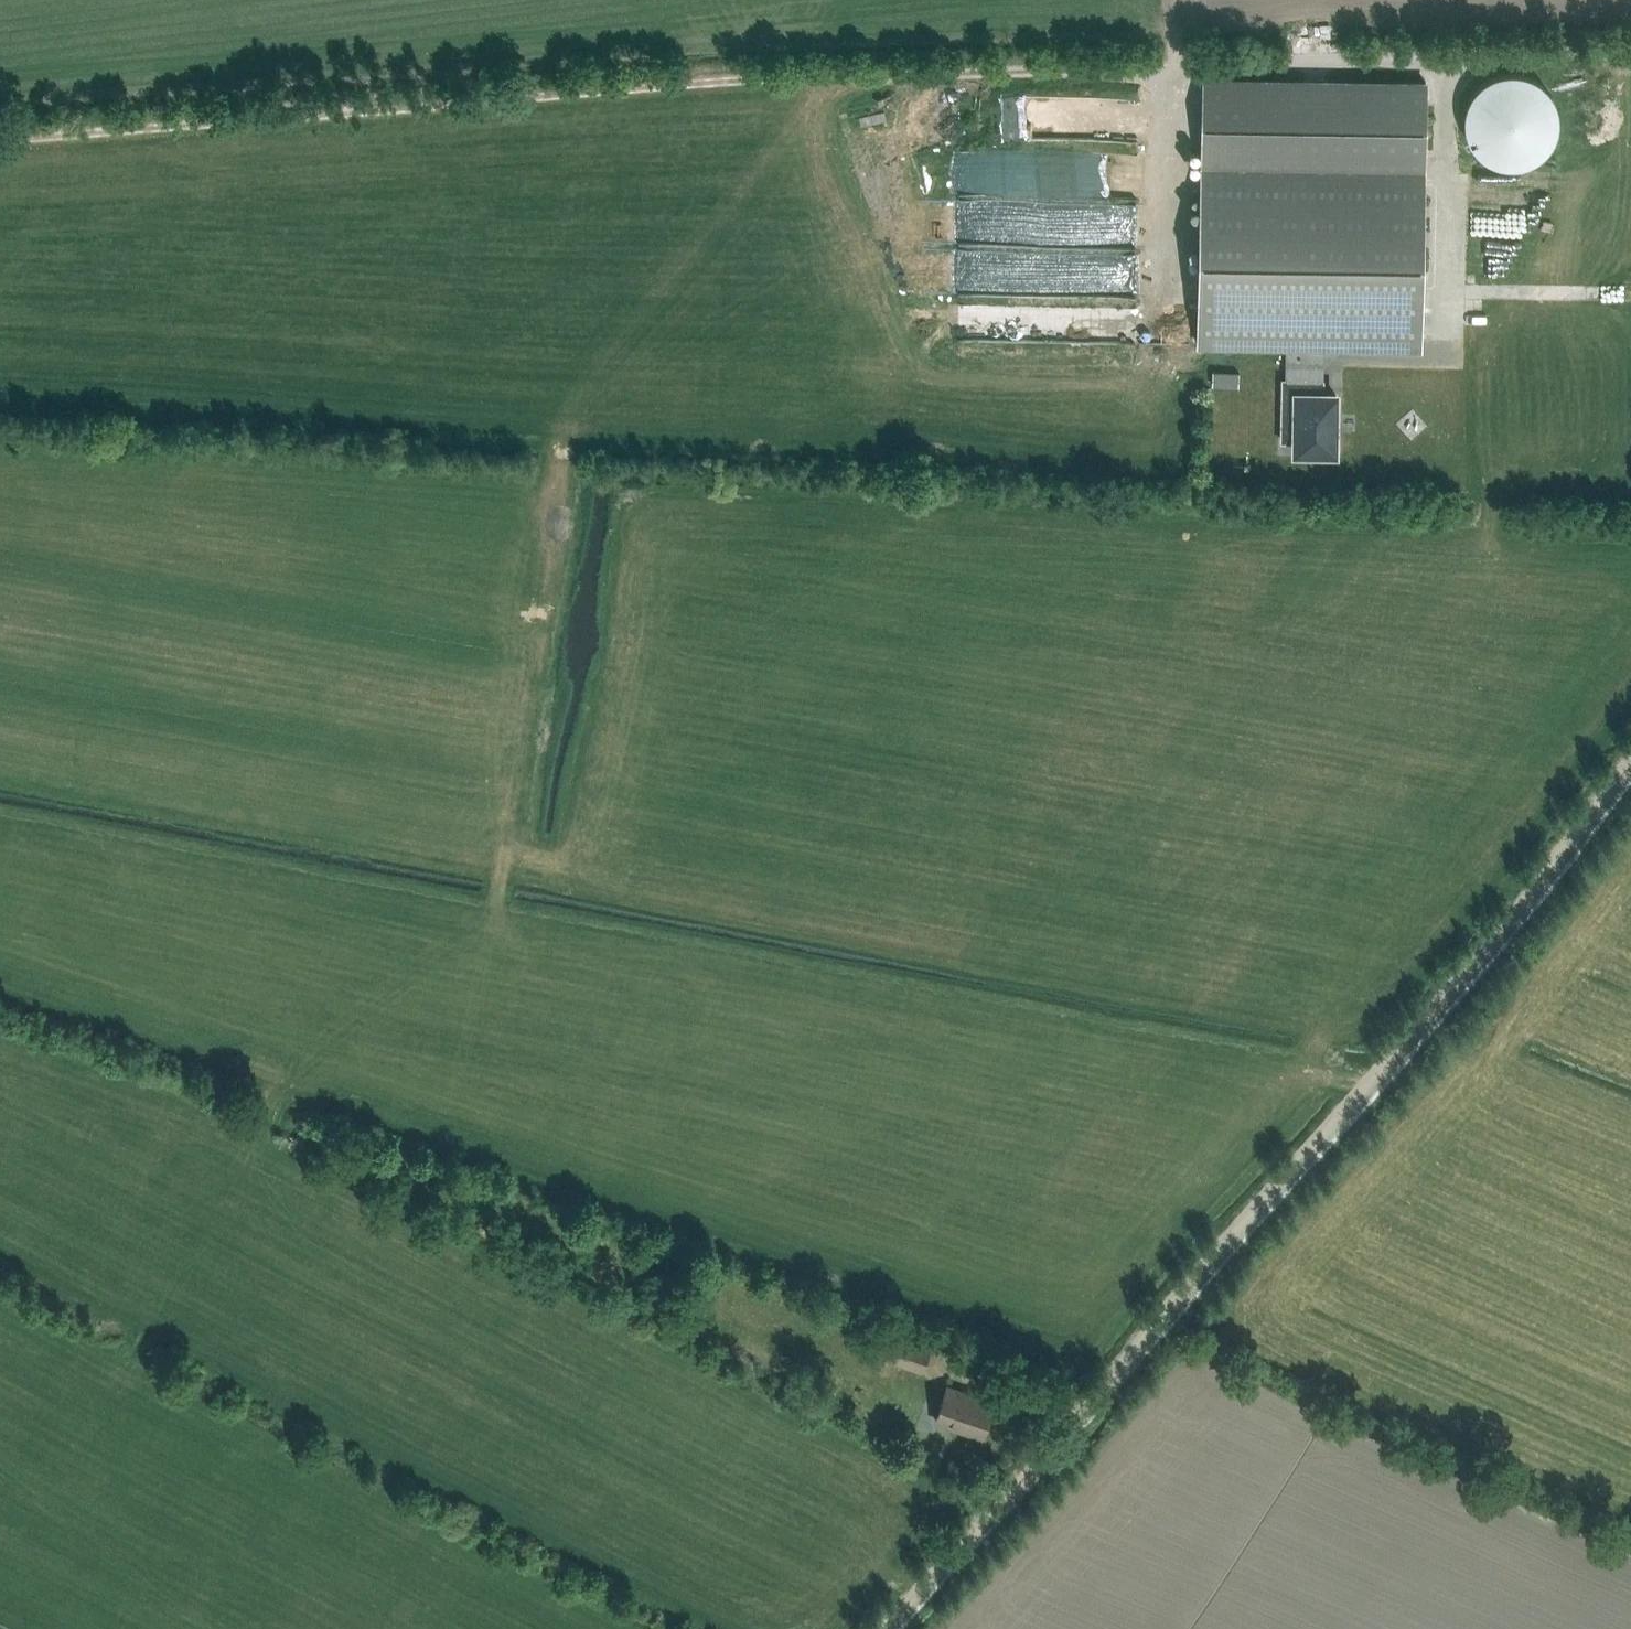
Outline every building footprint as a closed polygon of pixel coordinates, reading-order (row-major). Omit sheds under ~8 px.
[(1515,168),(1525,166),(1534,163),(1543,158),(1549,153),(1554,147),(1559,138),(1562,128),(1562,120),(1561,110),(1559,102),(1555,95),(1549,87),(1542,81),(1534,77),(1525,74),(1515,73),(1505,74),(1496,77),(1487,82),(1481,87),(1476,94),(1471,102),(1468,112),(1468,120),(1469,130),(1471,138),(1475,145),(1481,153),(1489,159),(1496,163),(1505,166),(1515,168)] [(1203,79),(1199,344),(1421,348),(1425,82),(1203,79)] [(1134,239),(1136,200),(1011,195),(1010,219),(1025,219),(1024,239),(1060,240),(1061,213),(1091,214),(1091,206),(1104,207),(1104,217),(1116,217),(1115,238),(1134,239)] [(1323,364),(1287,364),(1287,380),(1284,380),(1283,440),(1296,440),(1296,451),(1335,451),(1335,431),(1338,431),(1338,414),(1335,414),(1336,394),(1322,393),(1323,364)] [(1239,372),(1213,371),(1212,385),(1239,386),(1239,372)] [(930,1344),(882,1327),(873,1352),(921,1369),(930,1344)] [(992,1402),(947,1386),(935,1420),(980,1436),(992,1402)]
